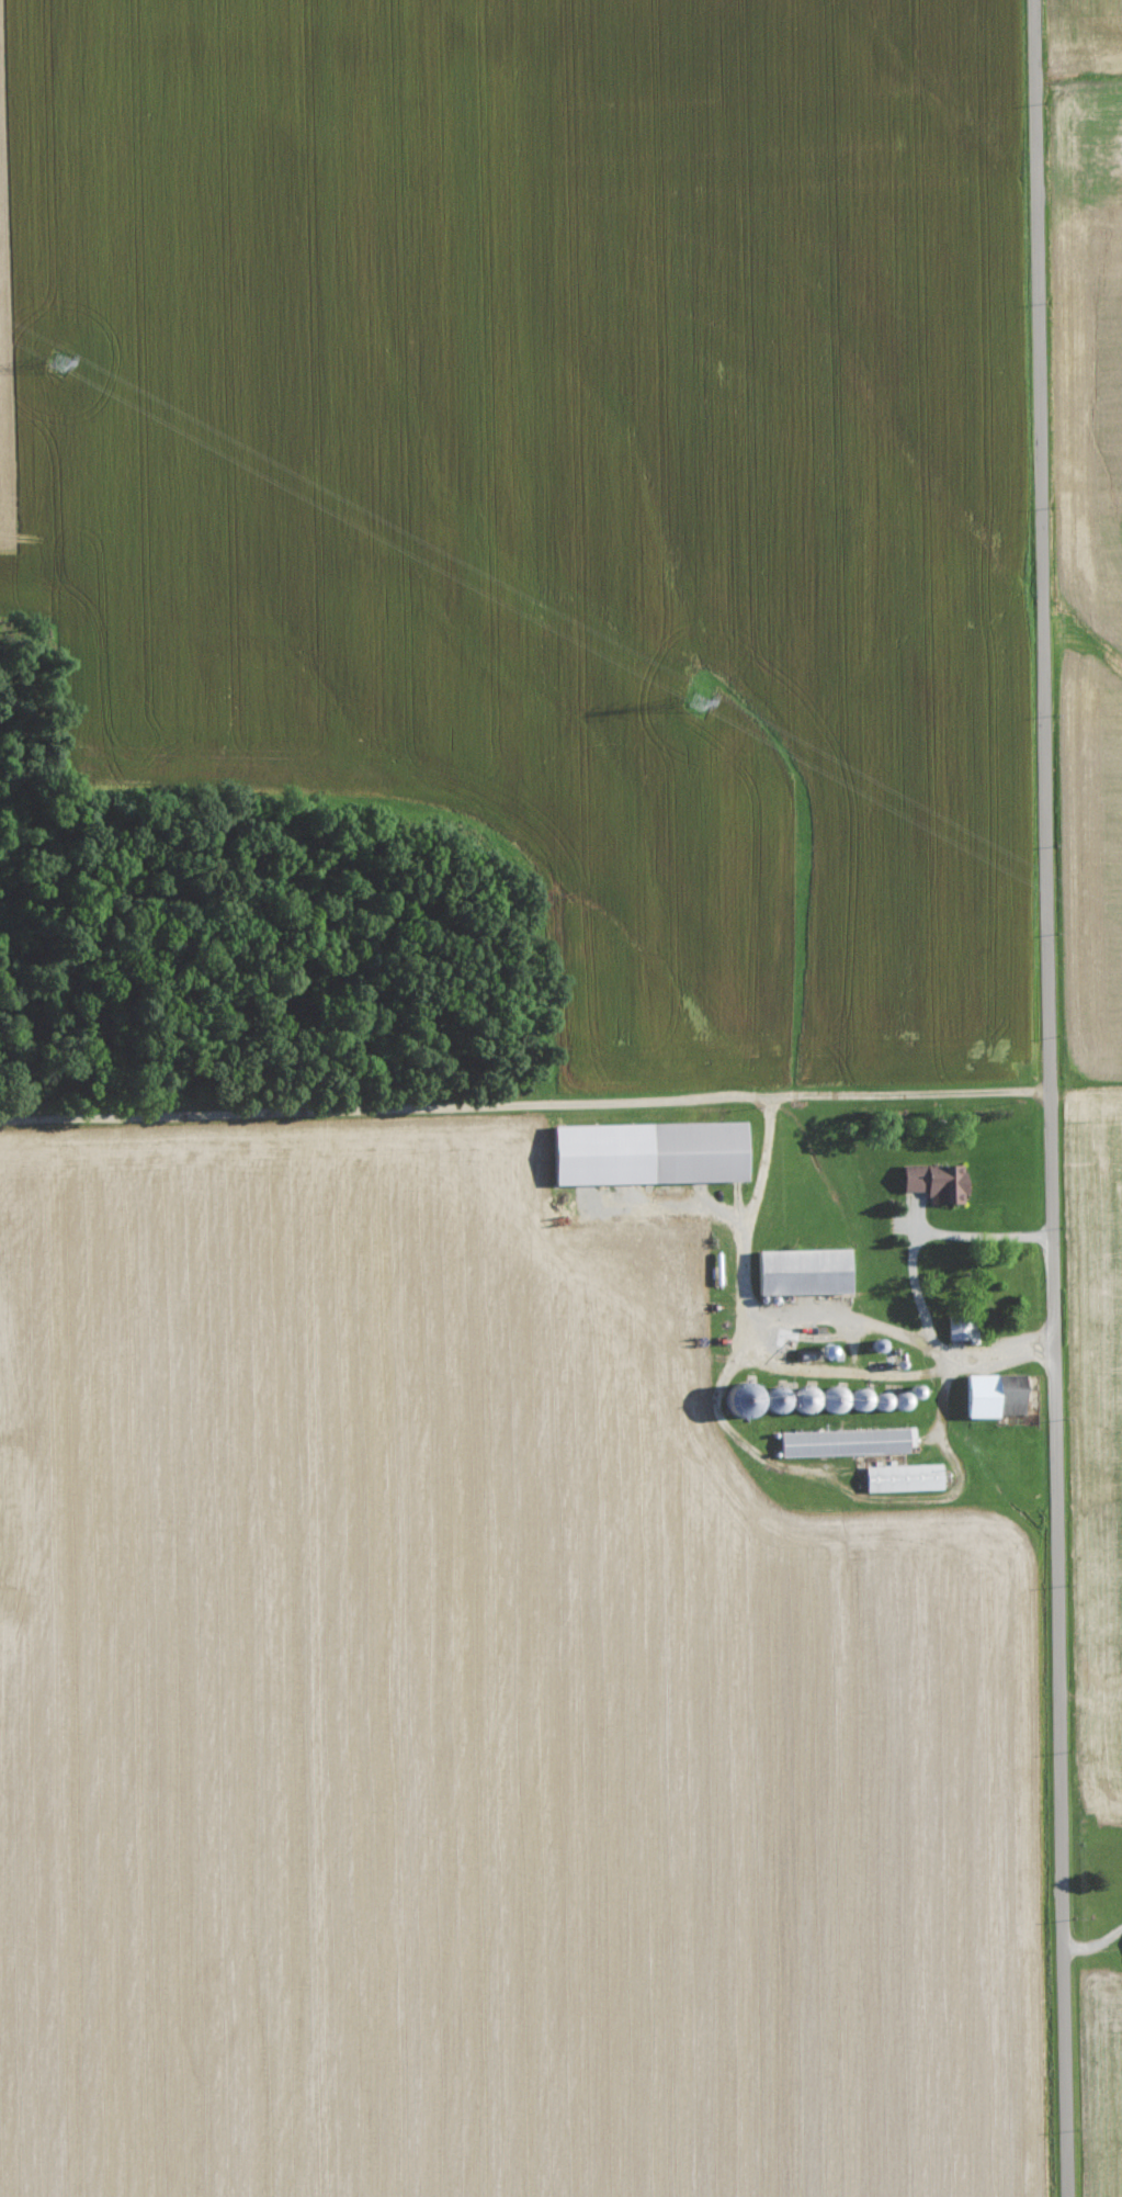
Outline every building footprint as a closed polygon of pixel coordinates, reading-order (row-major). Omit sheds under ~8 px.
[(561,1186),(753,1182),(752,1122),(560,1126),(561,1186)] [(908,1166),(908,1192),(932,1192),(932,1204),(970,1204),(970,1166),(908,1166)] [(764,1296),(857,1294),(856,1249),(763,1251),(764,1296)] [(952,1317),(953,1340),(975,1340),(975,1317),(952,1317)] [(1032,1415),(1032,1375),(970,1375),(970,1419),(1006,1419),(1006,1415),(1032,1415)] [(785,1457),(914,1454),(913,1429),(784,1432),(785,1457)] [(946,1490),(945,1465),(869,1467),(870,1493),(946,1490)]
